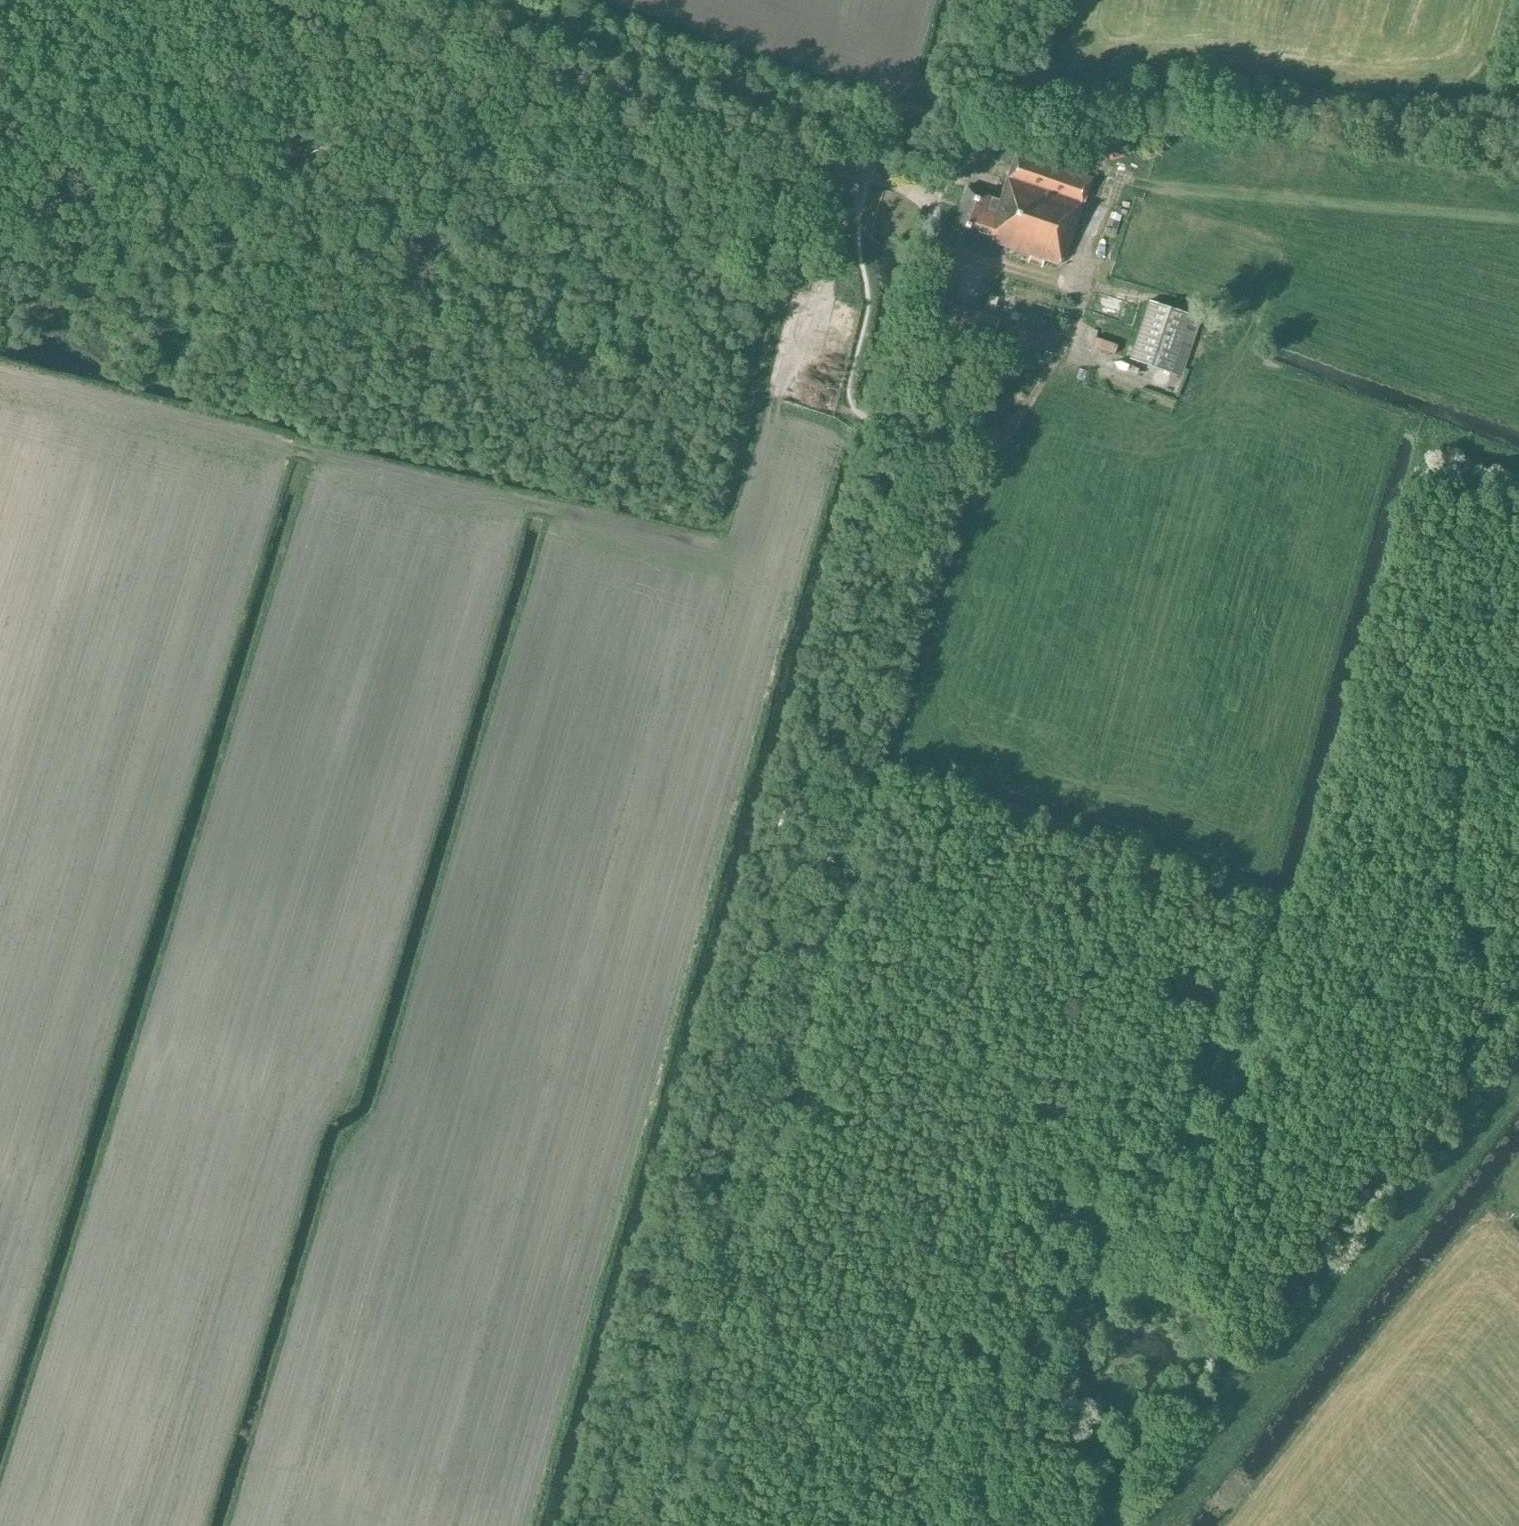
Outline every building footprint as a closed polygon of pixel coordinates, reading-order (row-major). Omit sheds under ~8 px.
[(1089,179),(1016,154),(1001,200),(990,196),(991,195),(968,187),(953,229),(978,238),(979,233),(995,238),(993,243),(1057,265),(1063,247),(1065,248),(1089,179)] [(1191,314),(1148,300),(1128,360),(1171,374),(1191,314)]
